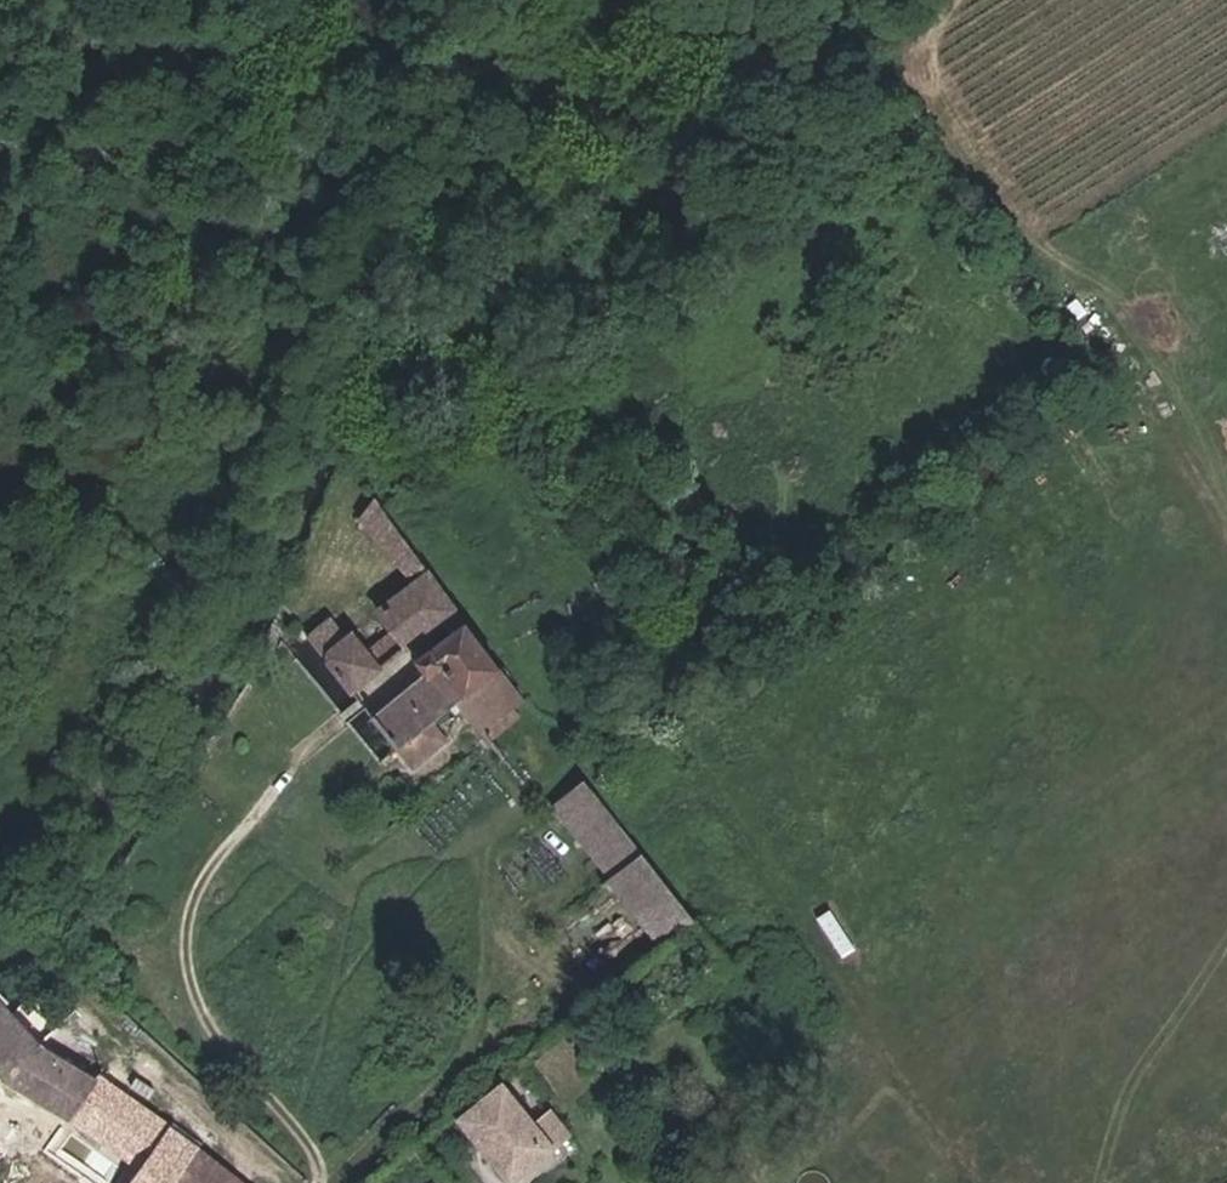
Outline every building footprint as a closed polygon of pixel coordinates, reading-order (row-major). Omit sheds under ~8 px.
[(365,590),(401,634),(449,592),(377,493),(360,470),(349,497),(354,507),(405,575),(390,588),(381,578),(365,590)] [(420,665),(367,709),(391,742),(404,758),(440,730),(428,713),(450,697),(470,724),(519,686),(460,609),(449,592),(414,623),(422,634),(406,647),(420,665)] [(339,608),(327,617),(345,637),(357,628),(339,608)] [(327,617),(310,635),(346,680),(380,651),(377,649),(381,645),(374,636),(368,640),(357,628),(345,637),(327,617)] [(579,767),(546,793),(603,868),(634,843),(579,767)] [(636,846),(606,870),(659,939),(688,917),(636,846)] [(13,1086),(55,1121),(88,1076),(44,1042),(56,1028),(20,999),(9,1012),(0,1004),(0,1076),(13,1086)] [(444,1122),(495,1182),(499,1182),(555,1138),(535,1113),(519,1126),(487,1086),(444,1122)] [(195,1163),(179,1182),(222,1182),(195,1163)]
